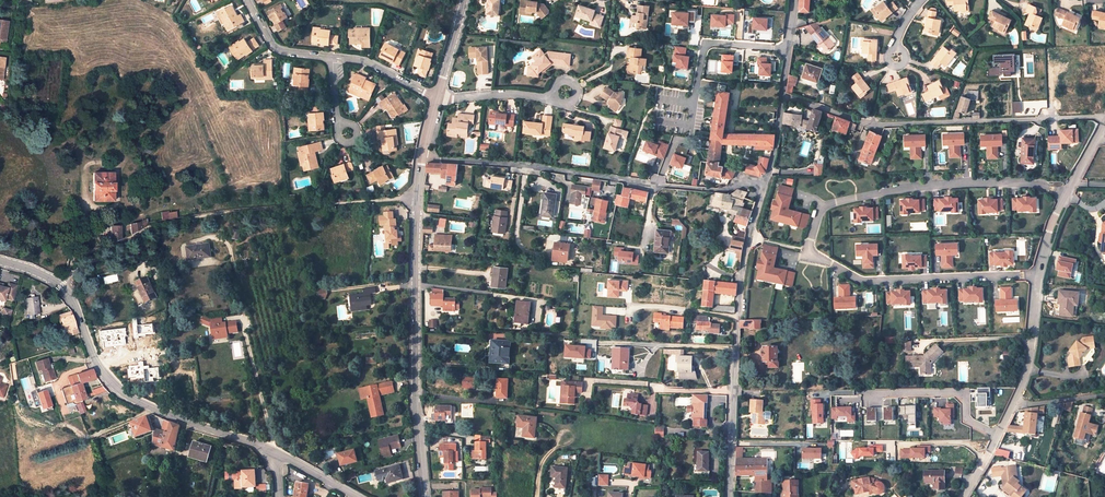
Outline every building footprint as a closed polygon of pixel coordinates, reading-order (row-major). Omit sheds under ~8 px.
[(486,13),(498,14),(500,0),(487,0),(486,13)] [(520,9),(533,11),(537,11),(543,18),(549,13),(549,9),(545,2),(538,1),(538,0),(537,0),(533,0),(533,1),(529,0),(521,0),(520,9)] [(799,11),(809,12),(810,0),(800,0),(799,11)] [(962,10),(967,10),(967,4),(969,4),(969,0),(947,0),(948,6),(955,5),(956,11),(962,10)] [(877,13),(875,14),(880,21),(897,8),(893,2),(892,2),(887,6),(883,1),(874,8),(877,13)] [(225,19),(222,21),(226,28),(243,19),(239,12),(236,14),(230,3),(224,7),(224,5),(219,8),(225,19)] [(594,9),(578,4),(575,14),(591,19),(590,22),(599,25),(602,15),(593,12),(594,9)] [(1039,9),(1028,4),(1025,11),(1029,12),(1025,24),(1032,27),(1033,25),(1038,27),(1042,17),(1037,15),(1039,9)] [(648,6),(638,5),(637,12),(640,12),(639,15),(634,15),(634,17),(632,16),(631,22),(636,22),(636,27),(646,28),(648,6)] [(272,13),(274,17),(277,21),(276,22),(280,29),(287,25),(284,19),(289,16),(286,10),(284,11),(282,7),(278,10),(276,6),(270,10),(272,13)] [(1062,25),(1068,27),(1072,29),(1074,24),(1076,25),(1080,17),(1061,9),(1058,16),(1064,19),(1062,25)] [(693,21),(694,10),(687,10),(687,13),(672,12),(671,23),(682,24),(681,27),(686,27),(686,21),(693,21)] [(934,30),(939,31),(942,20),(936,18),(937,12),(929,10),(925,30),(933,32),(934,30)] [(1004,26),(1006,27),(1010,19),(991,10),(988,17),(994,20),(991,25),(998,28),(1002,30),(1004,26)] [(1095,10),(1093,18),(1100,20),(1099,26),(1104,27),(1104,12),(1095,10)] [(732,23),(732,14),(724,14),(724,15),(710,14),(709,25),(723,26),(724,22),(732,23)] [(765,29),(766,18),(752,17),(752,22),(747,22),(746,33),(751,33),(751,28),(765,29)] [(803,27),(807,32),(815,26),(813,24),(803,27)] [(371,25),(364,25),(363,28),(351,28),(351,33),(352,33),(352,41),(363,41),(363,44),(371,45),(371,25)] [(815,26),(807,32),(811,36),(810,36),(819,46),(818,47),(823,53),(833,45),(819,29),(818,29),(815,26)] [(320,30),(314,29),(313,39),(337,41),(337,33),(330,32),(330,27),(324,27),(320,27),(320,30)] [(954,28),(951,32),(958,37),(961,33),(954,28)] [(235,47),(230,50),(236,58),(256,44),(251,38),(245,42),(242,38),(238,41),(233,44),(235,47)] [(877,39),(868,39),(868,41),(863,41),(862,45),(862,52),(868,53),(868,59),(876,60),(877,39)] [(233,44),(238,41),(237,40),(227,46),(230,50),(235,47),(233,44)] [(400,47),(390,41),(388,46),(386,45),(382,53),(400,62),(408,47),(405,46),(403,48),(400,47)] [(488,46),(470,46),(469,56),(477,56),(477,73),(488,73),(488,46)] [(684,47),(674,46),(671,61),(675,61),(674,66),(685,68),(687,56),(682,55),(682,53),(683,53),(684,47)] [(949,53),(950,51),(944,46),(930,62),(937,67),(941,62),(945,65),(950,60),(953,56),(949,53)] [(434,50),(424,47),(422,53),(420,52),(418,57),(416,63),(421,64),(418,72),(426,74),(434,50)] [(642,65),(645,65),(646,60),(640,59),(642,49),(629,47),(628,57),(632,57),(631,63),(628,62),(628,68),(631,72),(635,73),(636,71),(641,71),(642,69),(642,65)] [(547,68),(551,65),(550,64),(552,63),(564,64),(565,53),(547,52),(543,55),(539,51),(535,54),(539,59),(535,61),(526,68),(525,76),(536,77),(537,73),(540,71),(546,67),(547,68)] [(569,54),(565,53),(564,64),(552,63),(550,64),(551,65),(567,67),(569,54)] [(733,57),(721,55),(721,62),(720,72),(730,73),(732,73),(734,63),(733,63),(733,57)] [(764,63),(765,58),(756,57),(756,63),(758,64),(757,74),(768,75),(769,70),(773,71),(774,61),(769,61),(769,63),(764,63)] [(265,76),(265,79),(273,78),(273,60),(264,61),(264,64),(253,64),(253,70),(251,70),(252,76),(265,76)] [(720,72),(721,62),(717,61),(716,74),(730,76),(730,73),(720,72)] [(821,68),(806,63),(801,77),(817,81),(821,68)] [(297,73),(296,79),(295,85),(299,85),(299,93),(307,94),(310,69),(300,67),(299,73),(297,73)] [(851,87),(858,95),(862,92),(864,94),(870,89),(857,73),(851,78),(855,83),(851,87)] [(373,87),(368,85),(363,83),(364,81),(364,79),(355,75),(354,77),(352,82),(349,91),(359,95),(360,91),(370,95),(373,87)] [(786,93),(791,94),(794,84),(796,84),(798,77),(789,76),(786,93)] [(907,76),(887,84),(890,91),(897,89),(899,94),(905,92),(910,91),(908,85),(910,85),(907,76)] [(927,99),(939,94),(944,92),(941,87),(943,86),(940,79),(928,84),(930,89),(924,92),(927,99)] [(946,84),(943,86),(941,87),(944,92),(939,94),(941,98),(950,94),(946,84)] [(622,100),(621,95),(616,96),(616,93),(614,93),(606,88),(602,95),(609,100),(609,103),(611,104),(609,108),(615,112),(620,105),(618,103),(618,100),(622,100)] [(979,91),(967,90),(966,98),(970,99),(978,100),(979,91)] [(756,149),(773,149),(775,134),(723,134),(724,126),(730,94),(730,93),(719,91),(708,163),(719,163),(722,144),(756,145),(756,149)] [(403,104),(401,106),(397,100),(400,99),(395,92),(386,98),(380,103),(385,109),(387,107),(390,112),(392,111),(395,116),(399,113),(400,114),(408,108),(405,103),(403,104)] [(380,103),(386,98),(383,93),(378,97),(377,98),(380,103)] [(956,110),(959,111),(965,113),(970,99),(966,98),(961,96),(956,110)] [(314,125),(314,130),(324,129),(321,105),(316,105),(314,105),(315,113),(309,114),(310,119),(310,125),(314,125)] [(822,112),(814,109),(810,122),(800,119),(802,115),(784,112),(783,124),(796,124),(807,129),(816,132),(819,122),(821,122),(822,120),(820,120),(822,112)] [(489,114),(488,124),(496,124),(496,123),(506,124),(506,126),(512,126),(514,114),(496,112),(496,115),(489,114)] [(459,113),(458,117),(458,121),(453,120),(452,123),(447,123),(446,136),(456,137),(456,133),(460,133),(466,134),(467,123),(473,123),(474,115),(459,113)] [(523,132),(541,134),(542,130),(550,131),(552,116),(544,115),(543,122),(525,120),(523,132)] [(849,121),(836,117),(832,129),(846,133),(848,127),(854,130),(857,124),(849,121)] [(623,121),(616,119),(613,128),(620,130),(623,121)] [(573,124),(563,123),(562,131),(563,133),(568,133),(568,131),(572,132),(575,135),(574,140),(585,141),(585,139),(590,140),(591,131),(583,130),(584,125),(577,124),(577,127),(573,126),(573,124)] [(613,128),(612,128),(610,134),(609,134),(605,148),(615,151),(619,137),(626,139),(628,133),(620,130),(613,128)] [(390,151),(396,150),(394,138),(397,138),(396,129),(378,131),(379,140),(382,139),(383,145),(384,145),(385,151),(390,150),(390,151)] [(1061,135),(1048,136),(1048,148),(1058,148),(1057,142),(1064,142),(1078,142),(1078,129),(1061,129),(1061,135)] [(881,135),(871,130),(859,160),(871,164),(882,135),(881,135)] [(961,133),(945,134),(945,144),(948,144),(949,155),(959,155),(959,144),(958,139),(962,139),(961,133)] [(923,134),(906,135),(907,146),(910,146),(910,156),(920,156),(920,145),(920,140),(923,140),(923,134)] [(1000,134),(984,135),(984,145),(987,145),(988,156),(998,156),(997,145),(997,140),(1000,139),(1000,134)] [(1034,139),(1022,138),(1020,163),(1033,163),(1034,139)] [(662,157),(667,145),(657,141),(656,144),(645,140),(642,149),(662,157)] [(303,151),(301,152),(305,165),(306,171),(319,167),(318,164),(315,151),(327,148),(325,141),(302,147),(303,151)] [(689,156),(684,154),(686,148),(676,144),(673,153),(669,163),(680,167),(682,163),(686,164),(689,156)] [(768,159),(761,158),(759,164),(760,164),(755,167),(755,166),(748,165),(746,172),(759,175),(765,172),(768,159)] [(337,176),(339,181),(349,177),(347,172),(354,169),(351,162),(332,169),(335,177),(337,176)] [(426,171),(431,172),(443,172),(442,175),(442,177),(443,178),(448,179),(447,184),(456,185),(458,164),(427,162),(426,171)] [(719,163),(708,163),(706,174),(731,178),(732,178),(736,169),(737,168),(719,166),(719,163)] [(818,164),(814,163),(814,176),(822,176),(824,164),(818,164)] [(380,185),(385,183),(385,182),(389,180),(387,175),(392,174),(390,168),(375,173),(375,172),(368,175),(371,182),(378,180),(380,185)] [(113,169),(93,170),(93,198),(113,198),(113,169)] [(385,182),(385,183),(394,180),(392,174),(387,175),(389,180),(385,182)] [(485,188),(504,190),(504,187),(513,188),(514,178),(492,176),(492,179),(486,179),(485,188)] [(586,186),(573,184),(571,192),(572,192),(571,202),(583,204),(582,209),(587,210),(587,208),(589,198),(585,197),(585,195),(586,187),(586,186)] [(792,197),(794,189),(780,186),(776,201),(774,210),(778,211),(776,221),(806,227),(809,214),(785,209),(788,196),(792,197)] [(646,201),(648,192),(638,190),(632,188),(630,188),(624,187),(622,195),(618,194),(616,204),(628,206),(629,197),(646,201)] [(740,207),(747,192),(738,188),(730,194),(716,192),(714,204),(720,205),(732,207),(730,212),(737,214),(740,215),(742,208),(740,207)] [(545,193),(542,215),(553,216),(556,195),(545,193)] [(592,219),(603,222),(605,212),(606,212),(609,201),(592,197),(590,204),(596,205),(595,210),(594,209),(593,214),(592,216),(592,219)] [(946,199),(935,199),(935,210),(940,210),(940,212),(948,212),(948,209),(952,209),(958,209),(958,198),(951,198),(946,199)] [(1024,198),(1013,199),(1013,209),(1018,209),(1018,212),(1027,212),(1027,209),(1030,209),(1036,209),(1036,198),(1030,198),(1024,198)] [(985,200),(979,200),(979,211),(986,211),(989,210),(989,213),(997,213),(997,210),(1002,210),(1002,199),(991,199),(985,200)] [(901,201),(901,212),(908,212),(911,212),(911,214),(920,214),(920,212),(925,211),(924,201),(913,201),(907,201),(901,201)] [(860,207),(854,208),(854,219),(861,218),(864,218),(864,221),(873,220),(873,218),(878,218),(877,207),(866,207),(860,207)] [(739,222),(747,225),(752,210),(742,208),(740,215),(741,215),(739,222)] [(172,218),(176,217),(176,209),(168,210),(169,218),(172,218)] [(505,218),(506,212),(496,210),(495,217),(494,217),(492,232),(504,234),(506,218),(505,218)] [(384,230),(385,230),(389,230),(389,233),(387,233),(388,239),(386,240),(386,245),(392,244),(392,246),(399,246),(398,242),(402,242),(402,235),(398,236),(398,231),(395,231),(395,228),(398,228),(397,220),(394,220),(393,212),(385,213),(385,216),(380,217),(380,224),(378,224),(379,229),(384,228),(384,230)] [(141,228),(148,221),(147,217),(138,220),(131,222),(131,232),(141,228)] [(446,227),(447,219),(440,219),(439,227),(446,227)] [(121,222),(120,222),(111,223),(111,240),(113,240),(121,236),(121,222)] [(670,232),(657,231),(654,251),(667,253),(670,232)] [(434,250),(450,251),(451,235),(438,234),(438,239),(435,239),(435,244),(434,250)] [(744,241),(731,239),(730,247),(736,248),(742,250),(744,241)] [(567,261),(569,244),(554,242),(552,259),(567,261)] [(875,243),(859,244),(859,254),(862,254),(862,265),(873,265),(872,256),(872,249),(875,249),(875,243)] [(955,243),(938,244),(938,249),(942,249),(942,254),(942,265),(952,265),(952,254),(955,254),(955,243)] [(210,245),(187,248),(190,261),(212,257),(210,245)] [(778,248),(764,245),(761,260),(759,269),(765,271),(763,280),(792,286),(795,273),(770,268),(772,258),(773,255),(776,256),(778,248)] [(624,247),(615,246),(615,254),(619,254),(619,258),(627,259),(626,262),(638,263),(639,255),(634,255),(634,251),(623,250),(624,247)] [(1000,253),(993,253),(990,253),(990,264),(1001,264),(1007,263),(1014,263),(1013,252),(1008,252),(1008,250),(1000,250),(1000,253)] [(906,255),(901,255),(901,266),(907,266),(913,266),(924,265),(924,255),(919,255),(919,252),(910,253),(910,255),(906,255)] [(619,254),(615,254),(614,261),(626,262),(627,259),(619,258),(619,254)] [(1061,257),(1057,277),(1073,280),(1077,259),(1061,257)] [(503,287),(505,267),(492,266),(490,285),(503,287)] [(147,279),(137,284),(147,303),(157,298),(147,279)] [(702,307),(711,308),(712,308),(712,307),(714,293),(736,296),(738,284),(732,283),(705,280),(702,307)] [(618,297),(618,290),(626,291),(627,281),(608,281),(607,297),(618,297)] [(4,300),(4,296),(12,298),(16,284),(8,282),(7,287),(0,285),(0,299),(4,300)] [(352,307),(367,305),(372,305),(371,294),(377,293),(376,287),(364,288),(365,293),(351,295),(352,307)] [(849,287),(839,287),(839,297),(840,303),(836,303),(837,309),(853,308),(853,298),(850,298),(849,287)] [(444,290),(432,288),(432,306),(443,306),(443,310),(454,311),(455,298),(443,298),(444,290)] [(1060,288),(1059,294),(1062,295),(1061,299),(1061,311),(1073,312),(1074,295),(1078,295),(1079,289),(1060,288)] [(971,290),(960,290),(960,301),(965,301),(965,304),(974,303),(974,301),(977,301),(984,300),(984,289),(977,290),(971,290)] [(1011,289),(1001,290),(1002,301),(999,301),(999,311),(1015,311),(1015,305),(1012,305),(1012,300),(1011,289)] [(933,291),(922,291),(923,302),(927,302),(927,304),(936,304),(936,302),(939,301),(946,301),(946,290),(939,291),(933,291)] [(898,293),(887,293),(888,304),(893,304),(893,306),(901,306),(901,303),(904,303),(911,303),(911,292),(904,292),(898,293)] [(322,300),(322,295),(315,297),(314,304),(318,303),(318,301),(322,300)] [(38,296),(25,298),(28,316),(40,314),(38,296)] [(531,303),(529,315),(531,315),(533,300),(525,299),(524,302),(531,303)] [(528,324),(529,315),(531,303),(524,302),(518,302),(516,323),(528,324)] [(602,316),(603,306),(593,306),(593,314),(594,314),(594,320),(598,320),(597,324),(601,325),(601,327),(611,328),(611,325),(615,325),(616,315),(605,314),(605,316),(602,316)] [(0,316),(0,317),(10,320),(12,310),(2,307),(0,316)] [(68,336),(79,333),(78,330),(72,311),(71,311),(58,315),(59,319),(61,319),(64,331),(66,331),(68,336)] [(660,326),(668,327),(683,328),(683,318),(667,316),(661,316),(661,314),(654,313),(654,322),(661,323),(660,326)] [(594,314),(593,314),(592,327),(601,327),(601,325),(597,324),(598,320),(594,320),(594,314)] [(214,326),(213,320),(212,320),(202,317),(200,322),(209,326),(212,326),(214,326)] [(237,321),(229,322),(229,323),(224,324),(224,322),(223,318),(213,320),(214,326),(212,326),(214,340),(230,337),(229,333),(238,332),(237,321)] [(740,321),(740,328),(749,328),(750,329),(759,329),(759,328),(760,328),(760,320),(740,321)] [(711,323),(706,322),(698,322),(697,330),(710,330),(710,333),(719,334),(720,325),(711,324),(711,323)] [(1078,341),(1070,350),(1073,353),(1070,356),(1069,355),(1067,357),(1067,358),(1067,360),(1067,365),(1068,365),(1068,366),(1073,365),(1073,366),(1074,366),(1079,365),(1078,359),(1086,349),(1095,349),(1094,338),(1084,338),(1080,343),(1078,341)] [(510,342),(489,341),(488,363),(509,364),(510,342)] [(911,341),(900,342),(901,352),(912,352),(911,341)] [(929,374),(929,362),(931,360),(934,362),(943,352),(935,345),(924,357),(915,357),(915,367),(920,367),(920,375),(926,375),(926,374),(929,374)] [(587,360),(587,359),(592,359),(592,350),(588,350),(588,348),(567,347),(567,360),(587,360)] [(628,348),(614,347),(613,370),(628,370),(629,363),(627,363),(628,348)] [(777,347),(763,347),(763,352),(762,357),(763,357),(763,362),(769,362),(769,368),(778,368),(778,361),(777,361),(777,353),(782,353),(782,350),(777,350),(777,347)] [(684,350),(664,349),(664,352),(677,353),(676,369),(678,369),(679,356),(684,357),(684,350)] [(681,371),(680,377),(697,379),(695,369),(694,369),(694,366),(692,366),(692,357),(684,357),(679,356),(678,369),(678,371),(681,371)] [(907,367),(915,367),(915,357),(907,357),(907,367)] [(47,358),(36,362),(38,370),(41,369),(45,381),(55,378),(52,369),(51,370),(47,358)] [(79,383),(80,383),(97,377),(96,375),(95,376),(92,369),(77,374),(79,383)] [(85,397),(85,395),(80,383),(79,383),(77,374),(67,377),(70,385),(62,388),(67,404),(76,401),(76,403),(82,401),(81,398),(85,397)] [(474,378),(463,378),(463,386),(474,386),(474,378)] [(508,380),(498,380),(498,399),(508,399),(508,380)] [(574,404),(574,398),(575,392),(578,392),(582,393),(583,383),(563,381),(562,403),(574,404)] [(393,382),(362,388),(364,399),(368,398),(372,417),(384,415),(380,395),(380,393),(394,390),(393,382)] [(91,389),(93,395),(108,390),(106,389),(105,387),(103,385),(91,389)] [(978,401),(975,401),(975,408),(980,407),(989,407),(989,400),(987,400),(987,398),(990,398),(990,388),(977,388),(977,394),(976,394),(976,398),(977,398),(978,401)] [(638,395),(627,394),(627,399),(624,398),(623,404),(630,405),(632,409),(632,414),(639,415),(640,414),(646,414),(647,405),(641,405),(641,403),(639,403),(637,401),(638,395)] [(693,394),(693,402),(704,402),(707,402),(708,394),(693,394)] [(763,400),(751,400),(750,412),(754,412),(753,423),(762,423),(763,418),(765,419),(765,413),(765,412),(762,411),(763,400)] [(813,423),(823,423),(823,413),(821,413),(820,400),(811,400),(811,410),(813,410),(813,423)] [(704,402),(693,402),(693,406),(693,412),(692,424),(707,424),(707,419),(703,419),(704,402)] [(940,408),(935,409),(935,416),(940,416),(940,422),(943,422),(943,424),(951,424),(950,417),(954,417),(954,405),(947,405),(947,410),(940,410),(940,408)] [(1026,408),(1024,426),(1023,434),(1034,435),(1036,435),(1037,429),(1038,412),(1045,413),(1045,405),(1026,408)] [(453,406),(437,406),(438,413),(438,421),(453,421),(453,406)] [(899,418),(908,418),(908,428),(916,428),(916,406),(898,406),(899,418)] [(1084,406),(1081,413),(1090,417),(1093,409),(1084,406)] [(851,408),(831,408),(831,422),(855,422),(855,413),(851,413),(851,408)] [(882,422),(881,408),(869,408),(869,422),(882,422)] [(887,408),(887,422),(895,422),(895,408),(887,408)] [(1090,417),(1081,413),(1073,438),(1082,441),(1085,433),(1094,437),(1097,427),(1088,424),(1090,417)] [(518,422),(517,425),(524,426),(524,428),(523,437),(534,438),(536,418),(518,416),(518,422)] [(138,437),(153,431),(148,417),(133,423),(138,437)] [(154,445),(175,451),(181,426),(177,424),(172,422),(170,433),(156,429),(156,430),(154,445)] [(1023,434),(1024,426),(1009,425),(1006,432),(1023,434)] [(660,428),(656,428),(655,436),(664,436),(665,432),(660,432),(660,428)] [(391,454),(390,449),(389,446),(400,443),(397,434),(378,440),(383,457),(391,454)] [(476,451),(476,459),(486,459),(486,442),(489,442),(489,437),(476,435),(476,442),(476,451)] [(207,462),(211,446),(194,441),(189,457),(207,462)] [(446,463),(447,469),(453,469),(453,451),(456,451),(456,444),(442,445),(442,451),(440,451),(440,457),(445,457),(445,463),(446,463)] [(874,456),(874,452),(882,452),(882,446),(871,446),(871,449),(857,449),(855,450),(851,450),(849,457),(856,459),(860,456),(874,456)] [(932,459),(932,446),(919,446),(919,449),(901,449),(901,459),(932,459)] [(995,455),(1008,458),(1010,452),(997,448),(996,452),(995,455)] [(821,449),(803,449),(803,458),(821,459),(821,449)] [(354,450),(338,454),(341,465),(357,461),(354,450)] [(736,454),(736,459),(744,458),(744,450),(736,450),(736,454)] [(708,452),(698,452),(698,465),(693,465),(693,475),(710,475),(710,471),(708,471),(708,469),(708,452)] [(736,459),(736,467),(768,466),(768,458),(744,458),(736,459)] [(649,465),(631,463),(630,467),(629,475),(651,478),(651,471),(648,471),(649,465)] [(399,466),(377,471),(378,473),(377,476),(379,478),(380,480),(387,478),(388,482),(403,478),(399,466)] [(567,468),(552,466),(551,476),(556,476),(555,486),(558,487),(563,487),(565,488),(567,468)] [(736,467),(735,475),(756,475),(756,492),(768,492),(768,475),(768,472),(768,466),(736,467)] [(1001,468),(1002,480),(1006,484),(1002,489),(1007,493),(1009,491),(1013,495),(1011,496),(1020,496),(1027,490),(1018,482),(1019,480),(1014,476),(1018,472),(1017,466),(1001,468)] [(243,470),(227,471),(227,479),(236,479),(243,479),(243,470)] [(256,486),(256,485),(255,470),(243,470),(243,479),(243,487),(256,486)] [(944,471),(924,471),(924,482),(935,482),(935,488),(944,488),(944,471)] [(347,474),(344,478),(351,482),(353,478),(357,477),(356,472),(347,474)] [(608,476),(599,475),(598,485),(608,486),(608,476)] [(857,493),(868,491),(872,490),(872,491),(873,492),(874,492),(874,493),(875,493),(876,494),(877,494),(878,494),(879,494),(880,493),(881,493),(881,492),(882,492),(883,491),(883,490),(883,489),(883,487),(883,486),(882,485),(881,484),(880,483),(879,483),(878,483),(878,482),(877,482),(876,483),(875,483),(873,482),(874,480),(868,478),(852,482),(853,488),(856,488),(857,492),(857,493)] [(784,482),(784,496),(798,496),(797,481),(784,482)] [(296,483),(294,496),(307,496),(309,484),(296,483)] [(266,484),(256,485),(256,486),(256,493),(267,492),(266,484)] [(491,492),(491,488),(480,488),(480,490),(471,490),(471,496),(491,496),(491,492)]
